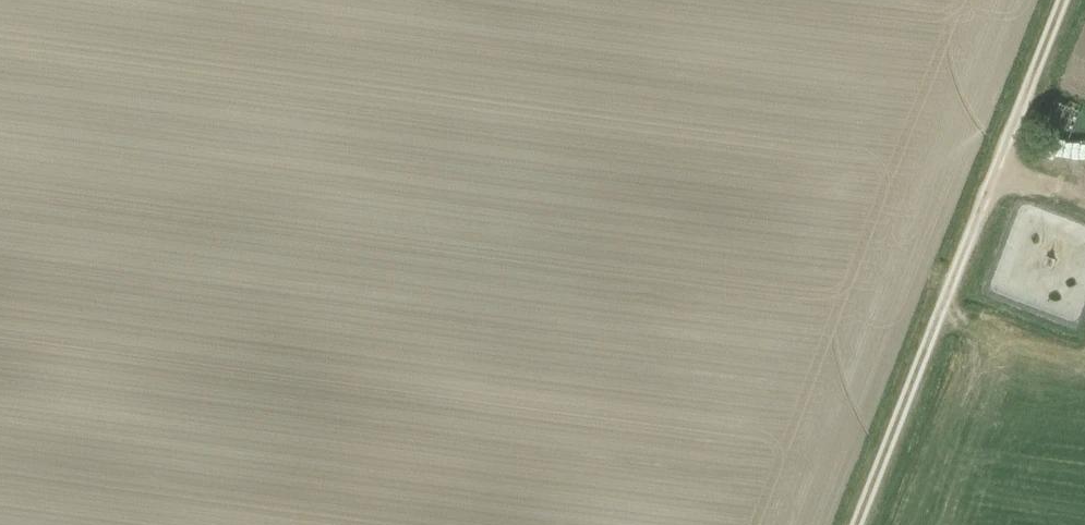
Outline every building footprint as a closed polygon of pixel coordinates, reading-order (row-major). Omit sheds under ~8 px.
[(1079,110),(1054,99),(1043,126),(1068,136),(1079,110)]
